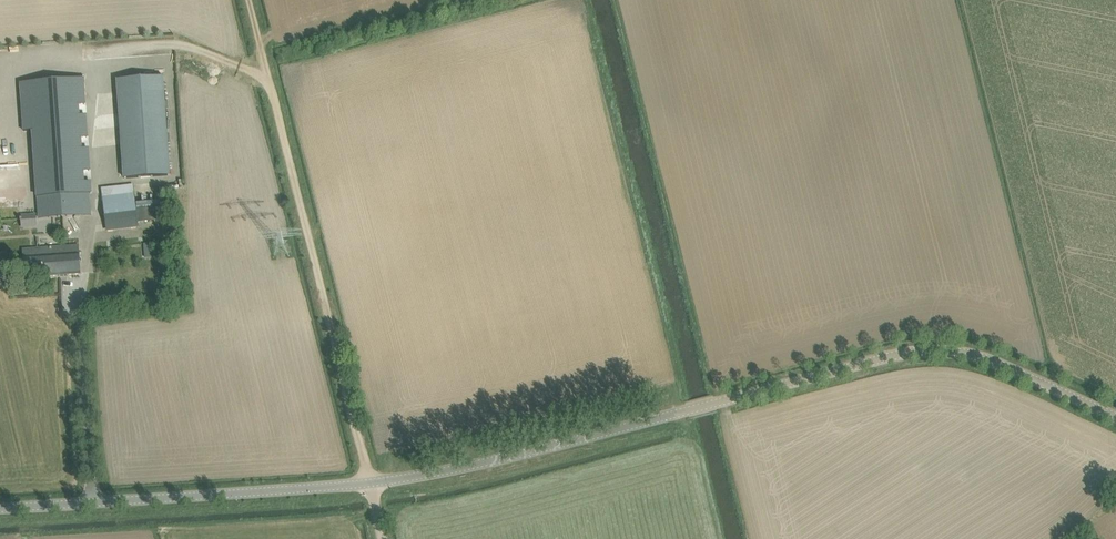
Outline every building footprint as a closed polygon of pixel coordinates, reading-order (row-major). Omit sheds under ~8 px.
[(163,76),(118,79),(125,179),(170,175),(163,76)] [(74,85),(29,88),(34,151),(38,213),(66,211),(66,207),(83,206),(74,85)] [(106,224),(148,218),(147,207),(137,208),(135,193),(102,197),(106,224)] [(36,213),(24,214),(25,226),(37,226),(36,213)] [(79,245),(37,248),(37,257),(23,258),(24,267),(25,278),(81,274),(80,263),(79,245)]
